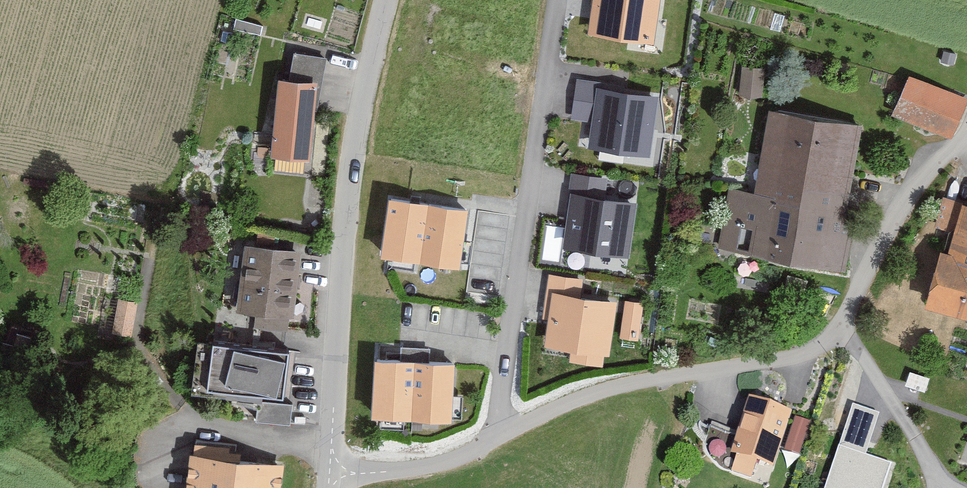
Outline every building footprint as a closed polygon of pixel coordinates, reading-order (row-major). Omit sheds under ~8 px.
[(584,28),(653,39),(659,0),(588,0),(584,28)] [(316,73),(277,68),(268,148),(306,152),(316,73)] [(664,87),(579,73),(571,116),(592,119),(588,141),(653,152),(664,87)] [(960,94),(905,73),(890,109),(945,130),(960,94)] [(858,125),(766,107),(751,187),(727,183),(715,242),(843,266),(850,227),(839,223),(858,125)] [(607,175),(571,169),(559,242),(633,255),(643,196),(605,190),(607,175)] [(468,200),(388,189),(379,249),(459,260),(468,200)] [(958,200),(945,248),(938,246),(923,301),(966,313),(966,202),(958,200)] [(303,245),(245,237),(235,302),(293,310),(303,245)] [(580,276),(552,272),(542,336),(574,341),(572,358),(601,363),(604,349),(611,350),(619,294),(578,288),(580,276)] [(131,332),(140,299),(119,294),(110,327),(131,332)] [(621,334),(641,335),(643,297),(624,296),(621,334)] [(288,344),(211,333),(204,380),(281,391),(288,344)] [(453,354),(374,350),(371,411),(450,415),(453,354)] [(293,401),(256,397),(254,417),(291,421),(293,401)] [(793,412),(750,397),(731,453),(774,467),(793,412)] [(877,412),(849,403),(822,487),(886,487),(895,459),(865,450),(877,412)] [(785,447),(799,451),(808,419),(794,415),(785,447)] [(188,447),(183,487),(280,487),(284,460),(188,447)]
